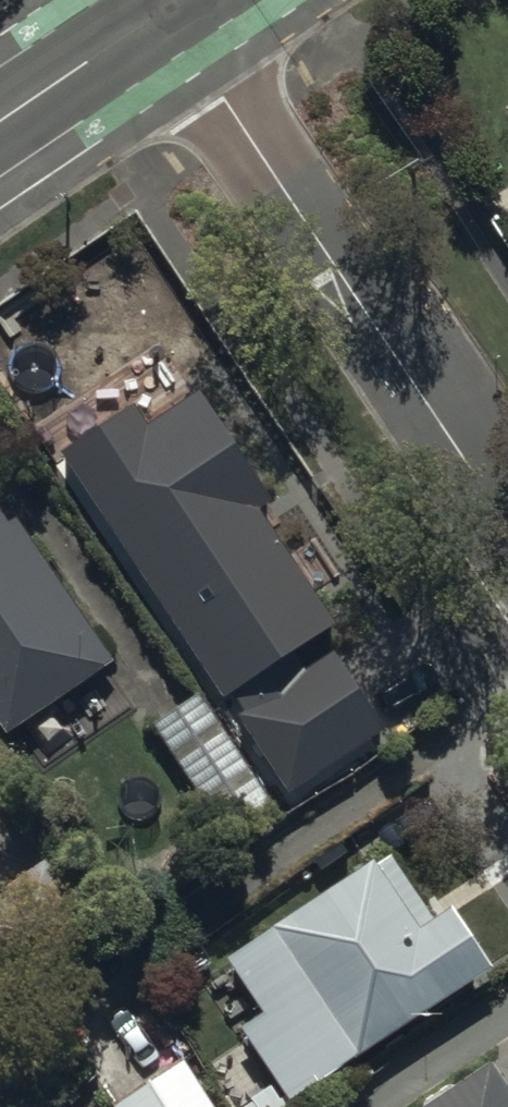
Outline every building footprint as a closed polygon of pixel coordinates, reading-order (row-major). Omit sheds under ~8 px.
[(223,699),(337,622),(258,506),(271,497),(199,391),(148,425),(131,401),(56,453),(223,699)] [(18,523),(9,529),(0,516),(0,725),(10,739),(116,666),(18,523)] [(237,717),(289,794),(387,729),(335,652),(237,717)] [(198,690),(153,720),(230,835),(274,806),(198,690)] [(241,1033),(290,1106),(293,1106),(493,973),(452,912),(435,924),(393,862),(380,871),(375,863),(227,962),(265,1018),(241,1033)] [(116,1106),(216,1106),(186,1060),(116,1106)] [(434,1106),(507,1106),(507,1091),(492,1068),(434,1106)]
